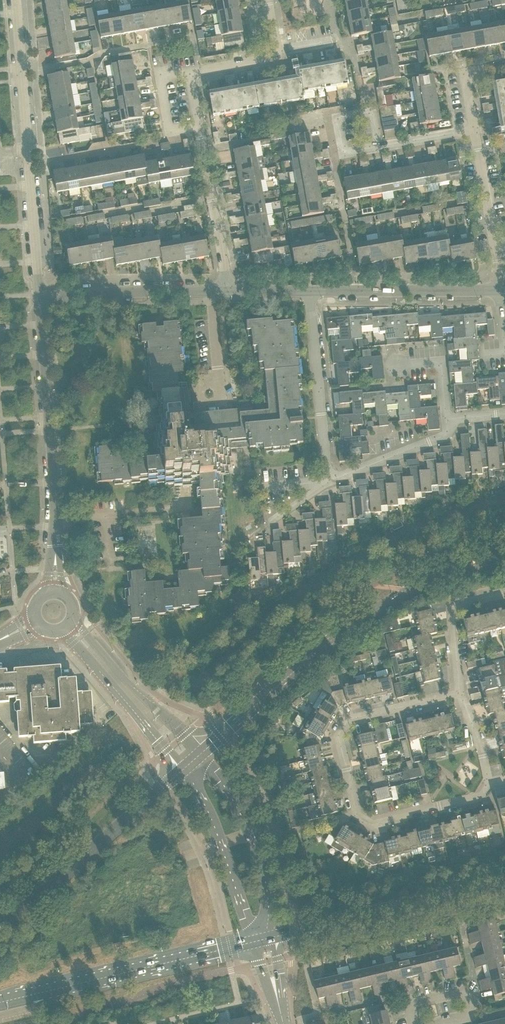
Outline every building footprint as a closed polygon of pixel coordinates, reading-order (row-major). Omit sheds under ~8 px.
[(47,13),(68,10),(68,9),(67,10),(65,0),(57,0),(45,2),(44,2),(45,3),(47,13)] [(215,2),(216,2),(218,13),(239,10),(239,9),(238,9),(237,0),(226,0),(215,2)] [(346,13),(368,10),(368,9),(367,9),(365,0),(357,0),(344,2),(344,3),(345,2),(347,13),(346,13)] [(176,3),(180,25),(180,24),(191,22),(191,23),(192,22),(190,12),(188,2),(187,2),(187,1),(186,1),(187,2),(176,4),(176,3)] [(165,5),(169,27),(169,26),(179,24),(179,25),(180,25),(176,3),(176,4),(165,6),(165,5)] [(130,4),(119,6),(120,13),(124,35),(124,34),(134,32),(135,33),(130,7),(130,4)] [(142,5),(130,7),(135,33),(135,32),(146,30),(146,31),(142,9),(142,5)] [(154,7),(157,29),(158,28),(157,28),(168,26),(168,27),(169,27),(165,5),(164,5),(165,6),(154,8),(154,7)] [(143,9),(142,9),(146,31),(147,31),(146,30),(157,28),(157,29),(154,7),(153,7),(153,8),(143,10),(143,9)] [(387,9),(389,18),(395,16),(394,7),(387,9)] [(48,24),(48,25),(70,21),(69,21),(67,10),(68,10),(47,13),(46,14),(47,14),(49,24),(48,24)] [(218,13),(217,13),(218,14),(220,24),(241,20),(240,20),(239,10),(218,13)] [(348,24),(348,25),(370,21),(370,20),(369,20),(367,10),(368,10),(346,13),(346,14),(347,14),(349,24),(348,24)] [(109,15),(112,37),(113,37),(113,36),(123,34),(123,35),(124,35),(120,13),(120,14),(109,16),(109,15)] [(112,37),(109,15),(108,15),(108,16),(98,18),(98,17),(97,17),(97,18),(101,38),(101,39),(102,39),(102,38),(112,36),(112,37)] [(70,21),(48,25),(49,25),(51,36),(50,36),(72,32),(76,32),(74,20),(70,21)] [(241,20),(220,24),(220,25),(222,35),(222,36),(243,32),(243,31),(242,32),(240,21),(241,21),(241,20)] [(370,21),(348,25),(349,25),(351,35),(350,35),(350,36),(351,36),(358,35),(361,35),(370,33),(371,36),(379,34),(378,31),(370,21)] [(493,24),(496,45),(497,45),(497,44),(504,43),(504,28),(504,22),(503,22),(493,24)] [(482,26),(481,26),(485,47),(485,46),(496,45),(493,24),(492,24),(482,26)] [(471,28),(470,28),(474,49),(474,48),(485,47),(481,26),(481,27),(471,28)] [(459,30),(463,51),(463,50),(474,49),(470,28),(460,30),(459,30)] [(448,32),(452,53),(462,51),(463,51),(459,30),(459,31),(448,32)] [(52,47),(74,44),(74,43),(73,43),(71,33),(72,33),(72,32),(50,36),(51,36),(53,47),(52,47)] [(222,36),(222,35),(206,38),(208,47),(213,46),(212,44),(224,42),(225,47),(245,44),(243,32),(222,36)] [(374,47),(394,44),(394,43),(393,44),(391,33),(392,33),(391,33),(391,32),(379,34),(371,36),(370,36),(370,37),(371,37),(373,45),(374,47)] [(437,34),(440,55),(441,55),(441,54),(451,53),(452,53),(448,32),(447,32),(448,33),(437,34)] [(440,55),(437,34),(436,34),(436,35),(426,36),(425,37),(429,57),(430,57),(430,56),(440,55)] [(74,44),(52,47),(53,47),(55,58),(54,58),(54,59),(55,59),(75,55),(76,55),(76,54),(80,54),(78,43),(74,44)] [(374,59),(396,55),(395,55),(393,44),(394,44),(374,47),(373,45),(363,47),(364,52),(373,50),(375,58),(374,58),(374,59)] [(228,82),(229,90),(230,92),(221,94),(221,93),(221,94),(210,96),(210,95),(209,95),(213,118),(214,117),(213,117),(224,115),(225,115),(225,114),(235,112),(236,113),(236,112),(247,110),(247,111),(247,110),(258,108),(258,109),(259,109),(259,108),(270,106),(270,107),(270,106),(281,104),(281,105),(282,105),(282,104),(292,102),(292,103),(292,102),(303,100),(303,101),(304,101),(302,93),(313,91),(314,91),(314,90),(325,89),(336,87),(337,87),(337,86),(347,85),(347,86),(348,85),(344,63),(343,64),(343,65),(335,66),(333,56),(335,56),(334,50),(325,51),(326,57),(328,57),(330,67),(312,70),(310,60),(313,60),(311,53),(302,55),(304,61),(305,61),(307,71),(299,72),(297,61),(291,62),(293,71),(290,75),(291,78),(253,85),(254,88),(244,90),(243,89),(243,90),(235,92),(233,82),(235,81),(234,75),(225,77),(226,83),(228,82)] [(111,66),(107,67),(108,78),(114,77),(135,73),(134,73),(132,62),(133,62),(133,61),(131,52),(118,54),(119,59),(111,61),(112,65),(111,65),(111,66)] [(377,67),(378,70),(397,66),(395,56),(396,55),(374,59),(375,59),(377,68),(377,67)] [(379,82),(393,79),(400,78),(399,78),(400,78),(400,77),(399,77),(397,67),(398,67),(398,66),(397,66),(378,70),(377,67),(377,68),(367,69),(368,74),(378,72),(379,80),(378,81),(379,82),(379,81),(379,82)] [(93,68),(86,69),(87,78),(94,77),(93,68)] [(68,73),(47,77),(47,78),(48,78),(49,88),(70,85),(70,84),(68,74),(68,73)] [(114,77),(116,88),(135,85),(136,87),(137,87),(146,85),(146,80),(136,82),(134,74),(135,73),(114,77),(113,77),(114,78),(114,77)] [(432,75),(429,76),(412,79),(412,80),(411,80),(412,80),(414,90),(413,90),(434,87),(434,86),(432,76),(433,76),(432,76),(432,75)] [(114,78),(113,77),(105,78),(106,89),(116,88),(114,77),(114,78)] [(376,88),(378,97),(384,96),(382,87),(394,85),(393,79),(379,82),(380,87),(376,88)] [(494,83),(494,84),(495,84),(497,95),(496,95),(496,96),(497,95),(498,104),(488,105),(488,103),(482,104),(484,113),(490,112),(489,110),(499,109),(501,117),(500,117),(500,118),(501,118),(503,128),(491,130),(492,136),(502,135),(504,137),(504,81),(494,83)] [(70,85),(49,88),(49,89),(50,89),(52,99),(72,96),(78,95),(76,84),(70,85)] [(116,88),(118,99),(139,95),(138,95),(137,87),(136,87),(135,85),(116,88)] [(415,102),(436,98),(434,87),(413,90),(413,91),(414,91),(416,102),(415,102)] [(52,99),(51,100),(52,100),(54,111),(74,107),(75,107),(74,107),(81,106),(79,95),(72,96),(52,99)] [(120,110),(139,107),(140,110),(140,109),(150,108),(150,103),(140,104),(138,96),(139,96),(139,95),(118,99),(118,100),(120,110)] [(417,113),(438,110),(438,109),(436,99),(436,98),(415,102),(416,102),(418,113),(417,113)] [(380,108),(381,114),(396,111),(395,106),(380,108)] [(54,111),(56,122),(76,119),(77,119),(77,118),(76,118),(74,107),(54,111),(53,111),(54,111)] [(122,122),(142,119),(142,118),(143,118),(143,117),(142,118),(140,109),(140,110),(139,107),(120,110),(120,111),(122,122)] [(438,110),(417,113),(417,114),(418,114),(420,122),(409,124),(411,133),(427,130),(426,124),(440,121),(440,120),(439,120),(438,110)] [(397,117),(396,111),(381,114),(382,120),(397,117)] [(382,120),(382,125),(398,123),(397,117),(382,120)] [(280,120),(281,127),(290,126),(289,118),(280,120)] [(56,122),(55,122),(55,123),(56,123),(58,133),(57,133),(57,134),(58,133),(78,130),(76,120),(76,119),(56,122)] [(115,123),(106,125),(107,133),(112,132),(112,133),(112,135),(124,133),(144,130),(142,119),(122,122),(115,123)] [(399,128),(398,123),(382,125),(383,131),(399,128)] [(78,130),(58,133),(58,135),(60,145),(79,141),(79,136),(90,134),(91,136),(96,135),(94,127),(84,128),(78,130)] [(289,138),(288,138),(288,139),(289,139),(290,149),(291,149),(311,145),(309,135),(309,134),(288,138),(289,138)] [(291,149),(290,149),(290,150),(291,149),(291,151),(293,160),(292,160),(292,161),(293,160),(312,157),(313,159),(323,158),(323,153),(312,154),(311,146),(311,145),(291,149)] [(235,163),(257,159),(257,158),(256,159),(254,148),(255,148),(255,147),(254,147),(234,151),(234,152),(233,152),(234,152),(236,162),(235,162),(235,163)] [(156,161),(160,182),(171,180),(168,160),(170,160),(170,159),(168,149),(163,150),(165,160),(156,161)] [(423,165),(427,186),(438,184),(434,164),(437,164),(437,163),(435,153),(430,154),(432,164),(423,166),(423,165)] [(132,157),(136,179),(137,186),(148,184),(147,176),(145,163),(144,156),(143,155),(143,156),(133,158),(132,157)] [(179,157),(182,178),(183,178),(193,176),(194,176),(194,175),(194,176),(191,155),(190,155),(189,155),(189,156),(179,157)] [(121,159),(125,181),(125,180),(135,178),(136,179),(132,157),(132,158),(121,160),(121,159)] [(168,160),(171,180),(172,180),(182,178),(182,179),(182,178),(179,157),(178,157),(178,158),(170,159),(170,160),(168,160)] [(312,157),(293,160),(293,162),(295,171),(294,171),(294,172),(295,172),(316,168),(315,167),(315,168),(313,159),(312,157)] [(400,169),(404,190),(415,188),(416,188),(412,168),(414,168),(414,167),(412,157),(407,158),(409,168),(401,170),(401,169),(400,169)] [(110,161),(114,183),(114,182),(124,180),(124,181),(125,181),(121,159),(120,159),(121,160),(110,162),(110,161)] [(238,174),(259,170),(258,170),(256,159),(257,159),(235,163),(236,163),(237,171),(238,171),(238,174)] [(445,161),(449,182),(450,182),(460,180),(461,180),(461,179),(457,159),(456,159),(456,160),(446,161),(445,161)] [(98,163),(102,185),(102,184),(113,182),(113,183),(114,183),(110,161),(109,161),(109,162),(98,164),(98,163)] [(156,161),(145,163),(147,176),(148,184),(149,184),(149,183),(159,182),(160,182),(156,161)] [(378,173),(382,194),(383,201),(394,199),(393,192),(389,172),(391,172),(391,171),(389,161),(385,162),(387,172),(378,174),(378,173)] [(434,164),(438,184),(439,184),(438,184),(449,182),(445,161),(445,162),(437,163),(437,164),(434,164)] [(87,165),(91,187),(91,186),(102,184),(102,185),(98,163),(98,164),(88,166),(87,165)] [(76,167),(79,189),(80,189),(80,188),(91,186),(91,187),(87,165),(87,166),(76,168),(76,167)] [(355,177),(359,198),(370,196),(367,176),(369,176),(369,175),(367,165),(362,166),(364,176),(355,178),(355,177)] [(412,168),(416,188),(427,186),(423,165),(423,166),(414,167),(414,168),(412,168)] [(65,169),(64,169),(68,191),(69,191),(68,190),(79,188),(79,189),(76,167),(75,167),(75,168),(65,170),(65,169)] [(316,168),(295,172),(295,173),(297,182),(296,182),(296,183),(316,179),(317,182),(327,180),(327,175),(316,177),(315,168),(316,168)] [(68,191),(64,169),(64,170),(54,172),(54,171),(53,171),(53,172),(56,192),(57,192),(57,193),(57,192),(68,190),(68,191)] [(389,172),(393,192),(404,190),(400,169),(400,170),(391,171),(391,172),(389,172)] [(239,185),(261,181),(264,181),(262,170),(259,170),(238,174),(238,171),(237,171),(227,173),(228,178),(238,176),(240,185),(239,185)] [(370,196),(371,196),(381,194),(382,194),(378,173),(377,173),(377,174),(369,175),(369,176),(367,176),(370,196)] [(359,198),(355,177),(355,178),(344,179),(347,200),(348,200),(358,198),(359,198)] [(316,179),(296,183),(297,183),(299,194),(298,194),(320,190),(319,190),(317,182),(316,179)] [(242,196),(263,193),(263,192),(262,192),(260,182),(261,182),(261,181),(239,185),(239,186),(240,186),(241,194),(242,194),(242,196)] [(320,190),(298,194),(298,195),(299,194),(301,205),(300,205),(300,206),(301,205),(320,202),(321,204),(331,202),(331,197),(320,199),(319,191),(320,191),(320,190)] [(243,208),(264,204),(262,193),(263,193),(242,196),(242,194),(241,194),(231,196),(232,201),(242,199),(244,207),(243,208)] [(466,197),(455,199),(457,205),(465,203),(467,203),(466,197)] [(113,201),(106,203),(107,209),(115,208),(113,201)] [(320,202),(301,205),(301,207),(303,216),(302,216),(302,217),(303,217),(313,215),(323,213),(323,212),(321,204),(320,202)] [(107,209),(106,203),(98,204),(99,211),(107,209)] [(265,204),(243,208),(244,208),(246,216),(246,219),(267,215),(273,214),(271,203),(265,204)] [(91,205),(83,207),(84,213),(93,212),(91,205)] [(84,213),(83,207),(75,208),(76,215),(84,213)] [(174,213),(166,215),(166,216),(167,222),(175,220),(174,215),(174,214),(174,213)] [(128,215),(119,216),(120,223),(129,222),(128,215)] [(166,215),(158,216),(159,223),(167,222),(166,216),(166,215)] [(247,230),(269,226),(268,226),(266,216),(267,216),(267,215),(246,219),(246,216),(235,218),(236,223),(246,221),(248,230),(247,230)] [(119,216),(112,218),(113,224),(120,223),(119,216)] [(251,241),(270,238),(268,227),(269,227),(269,226),(247,230),(247,231),(248,231),(249,239),(250,239),(251,241)] [(157,237),(147,239),(150,259),(150,260),(151,260),(151,259),(161,258),(162,257),(159,245),(160,245),(158,237),(158,236),(157,237)] [(204,237),(193,239),(197,259),(207,257),(208,257),(205,236),(204,237),(204,236),(204,237)] [(390,238),(389,238),(393,259),(394,259),(393,259),(404,257),(402,244),(401,236),(400,236),(390,238)] [(448,236),(436,238),(440,258),(451,256),(449,243),(448,236)] [(111,238),(100,240),(104,261),(104,260),(114,258),(115,258),(113,245),(112,237),(111,238),(111,237),(110,237),(111,238)] [(251,253),(272,249),(270,238),(271,238),(271,237),(270,238),(251,241),(250,239),(249,239),(239,241),(240,246),(250,244),(252,253),(251,253)] [(325,238),(325,239),(329,260),(330,260),(329,259),(339,257),(339,258),(340,258),(337,237),(336,237),(325,239),(325,238)] [(425,239),(428,260),(439,259),(440,259),(440,258),(436,238),(436,237),(435,237),(435,238),(425,240),(425,239)] [(146,239),(135,241),(139,262),(139,261),(150,259),(147,239),(146,238),(146,239)] [(193,239),(182,241),(186,261),(196,259),(197,259),(193,239),(193,238),(193,239)] [(378,240),(382,261),(393,259),(389,238),(378,240)] [(89,241),(88,241),(92,263),(93,263),(93,262),(103,260),(103,261),(104,261),(100,240),(100,239),(99,239),(99,240),(89,242),(89,241)] [(314,241),(317,261),(317,262),(318,262),(318,261),(328,259),(328,260),(329,260),(325,239),(314,241)] [(472,239),(460,241),(464,261),(475,259),(472,239)] [(171,243),(171,242),(174,264),(174,263),(185,261),(186,261),(182,241),(182,240),(181,240),(181,241),(171,243)] [(378,240),(367,242),(370,263),(382,261),(378,240)] [(425,240),(413,242),(417,262),(417,263),(418,263),(418,262),(428,261),(428,260),(425,240)] [(78,243),(77,243),(81,264),(81,265),(81,264),(92,262),(92,263),(88,241),(88,242),(78,244),(78,243)] [(124,243),(128,264),(128,263),(139,262),(135,241),(124,243)] [(302,243),(306,263),(306,264),(307,264),(307,263),(317,261),(314,241),(313,241),(303,243),(302,243)] [(460,241),(449,243),(451,256),(452,264),(453,264),(453,263),(464,261),(460,241)] [(170,243),(160,245),(159,245),(162,257),(161,258),(162,265),(163,265),(163,266),(163,265),(174,263),(174,264),(171,242),(170,242),(170,243)] [(370,263),(367,242),(355,244),(359,265),(370,263)] [(413,242),(402,244),(404,257),(406,265),(406,264),(417,262),(413,242)] [(81,264),(77,243),(77,244),(67,246),(67,245),(66,245),(66,246),(69,266),(70,267),(70,266),(81,264)] [(113,245),(115,258),(114,258),(116,266),(117,266),(128,264),(124,243),(113,245)] [(306,263),(302,243),(292,245),(291,245),(294,265),(295,266),(295,265),(306,263)] [(272,249),(251,253),(251,254),(252,254),(254,264),(273,261),(273,256),(282,254),(285,268),(292,266),(288,246),(272,249)] [(418,328),(418,327),(417,313),(394,315),(396,339),(404,338),(407,337),(406,326),(418,324),(418,328)] [(434,338),(442,337),(441,328),(440,317),(440,314),(418,316),(417,313),(418,327),(430,326),(431,338),(434,338)] [(463,315),(465,338),(476,337),(475,325),(486,324),(487,336),(494,335),(492,319),(487,320),(486,313),(463,315)] [(372,329),(373,329),(371,314),(348,316),(351,339),(354,339),(358,339),(362,338),(361,327),(372,326),(372,329)] [(372,317),(372,326),(373,329),(376,328),(377,328),(378,332),(380,334),(385,334),(385,340),(386,339),(396,339),(394,315),(372,317)] [(440,317),(441,328),(442,328),(444,328),(453,327),(454,336),(454,339),(465,338),(463,315),(452,316),(443,317),(440,317)] [(326,318),(327,330),(338,329),(340,340),(351,339),(348,316),(326,318)] [(205,416),(194,417),(193,417),(194,426),(190,426),(187,388),(178,389),(177,374),(183,373),(182,365),(184,364),(183,355),(181,355),(181,348),(183,348),(182,338),(180,338),(179,331),(181,331),(180,321),(163,323),(163,327),(156,328),(156,324),(138,326),(139,335),(141,335),(142,343),(144,343),(145,351),(147,351),(147,359),(145,359),(146,368),(148,368),(150,384),(148,384),(148,393),(157,392),(158,401),(160,401),(160,408),(158,409),(159,417),(157,417),(158,426),(156,426),(156,434),(154,434),(155,443),(153,443),(154,452),(156,452),(156,459),(130,462),(129,453),(112,455),(112,447),(94,448),(95,457),(97,457),(98,473),(96,473),(97,482),(114,481),(114,485),(124,484),(123,482),(131,481),(131,483),(140,483),(140,480),(148,480),(148,482),(157,481),(157,483),(165,482),(165,484),(174,484),(174,486),(199,483),(202,518),(177,521),(178,530),(180,530),(181,537),(179,538),(180,547),(182,547),(182,555),(184,555),(185,563),(187,563),(188,571),(177,572),(179,589),(163,590),(163,582),(146,583),(145,571),(127,572),(128,582),(130,582),(131,589),(124,589),(125,599),(127,599),(128,607),(130,607),(132,623),(141,622),(141,620),(149,619),(149,617),(157,617),(157,615),(165,614),(165,612),(174,611),(173,609),(181,608),(181,610),(190,609),(190,607),(199,607),(198,596),(206,595),(206,593),(214,592),(213,584),(221,583),(221,586),(230,585),(229,567),(220,568),(220,560),(224,560),(223,550),(221,550),(220,543),(222,543),(221,533),(219,534),(218,526),(225,526),(224,516),(222,517),(221,509),(223,509),(222,500),(220,500),(219,492),(221,492),(221,483),(222,483),(222,475),(228,474),(227,466),(230,466),(229,456),(226,457),(226,449),(242,448),(242,445),(248,445),(249,449),(254,448),(254,449),(255,448),(255,446),(262,445),(263,451),(264,451),(264,450),(271,449),(271,452),(272,452),(272,449),(280,449),(280,451),(281,451),(280,449),(288,448),(289,448),(288,443),(296,442),(296,445),(297,445),(297,444),(302,444),(300,425),(302,425),(301,413),(297,413),(297,409),(300,408),(299,400),(300,400),(299,400),(298,392),(299,392),(299,391),(298,391),(297,387),(301,386),(300,384),(297,384),(297,379),(300,379),(300,377),(299,377),(299,369),(299,368),(298,368),(298,361),(298,360),(295,360),(294,355),(298,355),(297,351),(294,351),(294,346),(295,346),(294,346),(293,338),(294,338),(294,337),(293,337),(293,330),(293,329),(290,329),(289,325),(293,324),(292,322),(272,324),(271,320),(246,322),(246,331),(246,332),(251,331),(252,347),(252,348),(257,347),(258,363),(258,364),(263,364),(264,372),(268,411),(252,412),(251,408),(238,409),(238,410),(205,414),(205,416)] [(459,350),(461,361),(471,360),(478,360),(476,337),(465,338),(454,339),(453,339),(453,344),(454,350),(459,350)] [(354,339),(351,339),(340,340),(331,341),(333,364),(344,363),(343,351),(355,350),(354,339)] [(384,379),(382,356),(371,357),(358,358),(358,361),(359,361),(360,373),(360,370),(371,369),(372,380),(384,379)] [(448,362),(449,374),(461,373),(462,384),(473,383),(473,379),(471,360),(461,361),(448,362)] [(358,361),(344,363),(333,364),(336,364),(338,387),(349,386),(348,374),(360,373),(359,361),(358,361)] [(498,377),(476,379),(477,394),(477,390),(488,389),(489,401),(500,400),(501,405),(498,374),(498,377)] [(462,384),(453,385),(455,408),(458,408),(458,410),(467,410),(467,407),(465,395),(477,394),(477,390),(476,383),(473,383),(462,384)] [(407,386),(407,392),(409,410),(414,409),(420,408),(419,397),(431,396),(430,391),(430,384),(407,386)] [(351,403),(353,414),(353,415),(361,414),(364,414),(363,404),(362,391),(338,393),(340,404),(351,403)] [(379,427),(388,426),(387,415),(386,406),(385,394),(385,391),(362,394),(362,391),(363,404),(374,403),(376,416),(378,415),(379,427)] [(407,392),(385,394),(386,406),(397,405),(399,421),(410,420),(410,416),(409,410),(407,392)] [(428,431),(439,430),(437,406),(420,408),(414,409),(409,410),(410,416),(410,420),(427,419),(428,431)] [(353,414),(338,416),(340,436),(340,438),(340,439),(351,438),(351,437),(351,435),(350,426),(362,425),(361,414),(353,415),(353,414)] [(487,448),(488,467),(489,470),(489,476),(490,477),(493,476),(494,475),(494,470),(499,469),(503,469),(502,463),(504,463),(504,459),(504,443),(502,424),(494,425),(496,447),(487,448)] [(479,452),(470,453),(472,475),(482,474),(481,468),(488,468),(488,470),(489,470),(487,448),(485,429),(477,430),(479,452)] [(462,457),(453,458),(455,480),(465,479),(464,473),(471,472),(471,475),(472,475),(470,453),(468,434),(460,435),(462,457)] [(337,439),(338,454),(339,462),(350,461),(349,449),(361,448),(361,455),(369,454),(368,441),(360,442),(360,437),(337,439)] [(444,464),(436,465),(438,486),(438,487),(444,486),(448,486),(455,485),(455,480),(453,458),(452,453),(443,454),(444,464)] [(427,470),(419,471),(421,493),(425,493),(431,492),(431,486),(438,486),(436,465),(435,459),(426,460),(427,470)] [(402,478),(404,500),(408,500),(421,498),(421,493),(419,471),(418,466),(409,467),(410,477),(404,478),(402,478)] [(385,484),(387,506),(387,507),(391,506),(398,506),(405,505),(404,504),(404,500),(402,478),(402,473),(392,474),(393,484),(386,484),(385,484)] [(376,490),(368,491),(370,512),(370,513),(374,513),(381,512),(388,512),(388,511),(387,507),(387,506),(385,484),(385,479),(375,480),(376,481),(376,490)] [(359,497),(351,498),(354,520),(364,519),(363,513),(370,512),(368,491),(368,486),(359,487),(359,497)] [(351,498),(351,492),(342,494),(343,504),(334,504),(336,527),(347,526),(347,520),(353,519),(353,520),(354,520),(351,498)] [(315,519),(314,519),(316,542),(318,542),(322,541),(327,541),(326,535),(333,534),(331,508),(321,509),(322,519),(315,520),(315,519)] [(310,546),(317,545),(316,542),(314,519),(305,520),(306,530),(298,531),(298,530),(300,560),(306,559),(305,553),(310,552),(310,546)] [(282,541),(281,541),(283,564),(301,563),(300,560),(298,530),(289,531),(289,541),(282,542),(282,541)] [(273,552),(265,553),(267,575),(272,575),(284,574),(283,564),(281,541),(272,542),(273,552)] [(258,558),(248,559),(249,569),(250,581),(250,589),(268,587),(267,575),(265,553),(265,547),(257,548),(258,558)] [(414,614),(417,626),(434,622),(432,610),(431,610),(430,605),(417,608),(418,613),(414,614)] [(496,612),(500,629),(504,628),(504,609),(496,612)] [(496,612),(485,614),(489,632),(500,629),(496,612)] [(485,614),(474,617),(478,634),(489,632),(485,614)] [(478,634),(474,617),(462,620),(468,644),(479,641),(477,634),(478,634)] [(396,619),(386,624),(387,628),(388,631),(388,632),(399,629),(396,619)] [(417,626),(419,636),(419,637),(430,634),(437,632),(434,622),(417,626)] [(419,636),(412,638),(415,649),(415,650),(432,645),(431,638),(430,635),(430,634),(419,637),(419,636)] [(415,650),(418,661),(435,657),(432,645),(415,650)] [(418,661),(420,672),(438,668),(435,657),(418,661)] [(477,670),(480,681),(504,675),(504,668),(504,665),(504,659),(489,663),(490,667),(487,668),(477,670)] [(466,663),(467,669),(481,666),(480,660),(466,663)] [(7,675),(5,675),(2,672),(0,672),(0,702),(4,701),(7,698),(17,698),(20,700),(20,703),(18,705),(18,710),(20,712),(21,714),(18,716),(19,728),(19,729),(19,730),(20,734),(22,736),(27,736),(28,738),(34,737),(35,740),(38,742),(49,741),(49,742),(50,741),(62,740),(64,738),(64,735),(70,734),(70,732),(75,732),(78,729),(78,727),(84,726),(84,724),(89,724),(91,721),(91,709),(90,697),(87,695),(82,695),(82,693),(75,694),(74,684),(71,681),(67,682),(66,680),(59,680),(59,671),(56,668),(44,669),(43,669),(30,670),(29,670),(18,671),(15,674),(7,675)] [(438,668),(420,672),(414,674),(415,680),(422,678),(423,683),(440,679),(438,668)] [(353,678),(354,684),(358,701),(369,698),(365,681),(364,675),(353,678)] [(480,681),(482,693),(504,687),(504,675),(480,681)] [(388,676),(376,679),(380,696),(392,693),(388,676)] [(376,679),(365,681),(369,698),(380,696),(376,679)] [(393,684),(397,699),(403,697),(400,683),(393,684)] [(343,689),(332,692),(342,705),(346,702),(347,704),(358,701),(354,684),(343,686),(343,689)] [(485,703),(504,699),(504,687),(482,693),(485,703)] [(322,692),(312,708),(332,720),(338,710),(337,709),(342,705),(332,692),(329,697),(322,692)] [(299,697),(292,703),(295,707),(302,701),(299,697)] [(488,715),(504,711),(504,699),(485,703),(488,715)] [(312,708),(306,719),(310,721),(326,730),(332,720),(312,708)] [(492,714),(495,725),(504,722),(504,711),(492,714)] [(450,713),(438,716),(443,733),(454,730),(450,713)] [(438,716),(427,718),(431,736),(443,733),(438,716)] [(303,737),(306,748),(319,745),(317,739),(320,740),(326,730),(310,721),(306,719),(304,718),(293,736),(303,737)] [(427,718),(416,721),(420,738),(431,736),(427,718)] [(420,738),(416,721),(405,724),(409,741),(420,738)] [(497,736),(504,734),(504,722),(495,725),(497,736)] [(373,726),(374,730),(375,732),(356,737),(359,748),(376,744),(385,742),(383,731),(386,730),(384,723),(373,726)] [(395,725),(399,739),(405,737),(402,723),(395,725)] [(450,746),(451,752),(466,748),(464,743),(450,746)] [(359,748),(361,760),(378,755),(376,744),(359,748)] [(302,749),(304,761),(321,757),(319,745),(306,748),(302,749)] [(402,750),(399,751),(400,754),(403,754),(404,758),(410,757),(408,749),(402,750)] [(375,756),(361,760),(364,770),(381,766),(387,765),(385,754),(378,755),(375,756)] [(31,755),(27,758),(40,773),(43,770),(31,755)] [(304,761),(307,772),(327,767),(326,767),(324,767),(321,757),(304,761)] [(364,770),(366,782),(386,777),(386,776),(384,777),(381,766),(364,770)] [(309,772),(312,782),(329,778),(327,767),(307,772),(307,773),(309,772)] [(413,769),(407,771),(409,779),(421,777),(422,776),(419,768),(415,769),(414,769),(413,769)] [(369,781),(371,792),(389,788),(386,777),(366,782),(369,781)] [(312,782),(314,794),(332,790),(329,778),(312,782)] [(417,781),(420,796),(427,794),(423,780),(417,781)] [(389,788),(371,792),(374,804),(391,800),(389,788)] [(309,795),(311,806),(317,805),(334,801),(332,790),(314,794),(309,795)] [(496,797),(497,803),(498,807),(500,815),(501,815),(502,816),(503,817),(504,817),(504,795),(496,797)] [(406,803),(404,796),(398,797),(399,804),(406,803)] [(317,805),(311,806),(307,807),(310,820),(321,818),(320,816),(337,812),(334,801),(317,805)] [(494,810),(483,813),(487,830),(488,830),(491,829),(498,827),(497,820),(496,816),(494,810)] [(483,813),(472,815),(476,832),(478,838),(488,835),(487,830),(483,813)] [(472,815),(461,818),(465,835),(476,832),(472,815)] [(461,818),(450,820),(450,823),(454,838),(465,835),(461,818)] [(447,824),(439,826),(443,843),(445,842),(454,840),(454,838),(450,823),(449,823),(447,824)] [(331,846),(341,852),(353,833),(343,826),(342,828),(337,825),(327,826),(324,832),(335,839),(331,846)] [(439,826),(428,828),(432,845),(433,850),(444,848),(443,843),(439,826)] [(428,828),(417,831),(421,848),(432,845),(428,828)] [(417,831),(406,833),(410,853),(411,853),(410,851),(421,848),(417,831)] [(344,848),(353,854),(363,839),(353,833),(341,852),(344,848)] [(403,836),(395,838),(399,856),(400,856),(401,855),(410,853),(410,851),(406,836),(403,836)] [(384,843),(378,844),(381,857),(379,863),(388,861),(389,864),(400,861),(399,856),(395,838),(383,841),(384,843)] [(363,839),(353,854),(372,865),(379,863),(381,857),(378,844),(372,846),(373,845),(363,839)] [(468,848),(457,851),(458,857),(460,862),(465,861),(468,860),(471,860),(468,848)] [(310,869),(313,873),(321,869),(318,865),(310,869)] [(469,934),(470,939),(497,932),(495,924),(498,924),(497,920),(494,921),(494,920),(477,924),(479,931),(469,934)] [(481,942),(482,948),(503,943),(502,940),(499,941),(497,932),(470,939),(471,944),(481,942)] [(474,957),(475,962),(503,956),(501,948),(504,947),(503,943),(482,948),(484,955),(474,957)] [(446,947),(442,948),(450,978),(455,977),(452,967),(459,965),(455,948),(447,950),(446,947)] [(439,952),(431,954),(435,971),(442,970),(444,980),(450,978),(442,948),(439,949),(439,952)] [(423,953),(419,954),(426,984),(431,983),(429,973),(435,971),(431,954),(423,955),(423,953)] [(416,957),(408,959),(412,977),(419,975),(421,985),(426,984),(419,954),(416,954),(416,957)] [(488,972),(504,967),(504,964),(503,956),(475,962),(476,967),(486,965),(488,972)] [(399,958),(396,959),(403,989),(408,988),(405,978),(412,977),(408,959),(400,961),(399,958)] [(393,963),(385,965),(389,982),(395,981),(398,991),(403,989),(396,959),(392,960),(393,963)] [(376,964),(372,965),(379,995),(384,994),(382,984),(389,982),(385,965),(376,967),(376,964)] [(369,968),(361,970),(365,988),(372,986),(374,996),(379,995),(372,965),(368,965),(369,968)] [(481,986),(504,980),(504,967),(488,972),(489,978),(479,980),(481,986)] [(352,969),(349,970),(356,1001),(361,999),(359,989),(365,988),(361,970),(353,972),(352,969)] [(346,974),(338,976),(342,993),(348,992),(351,1002),(356,1001),(349,970),(345,971),(346,974)] [(329,975),(325,976),(332,1006),(338,1005),(335,995),(342,993),(338,976),(330,978),(329,975)] [(332,1006),(325,976),(322,976),(323,979),(314,982),(318,999),(325,997),(327,1007),(332,1006)] [(481,986),(482,991),(492,988),(493,995),(504,992),(504,980),(481,986)] [(389,1023),(387,1012),(385,1012),(383,1004),(367,1007),(371,1023),(389,1023)] [(244,1018),(246,1023),(259,1023),(257,1015),(244,1018)]
